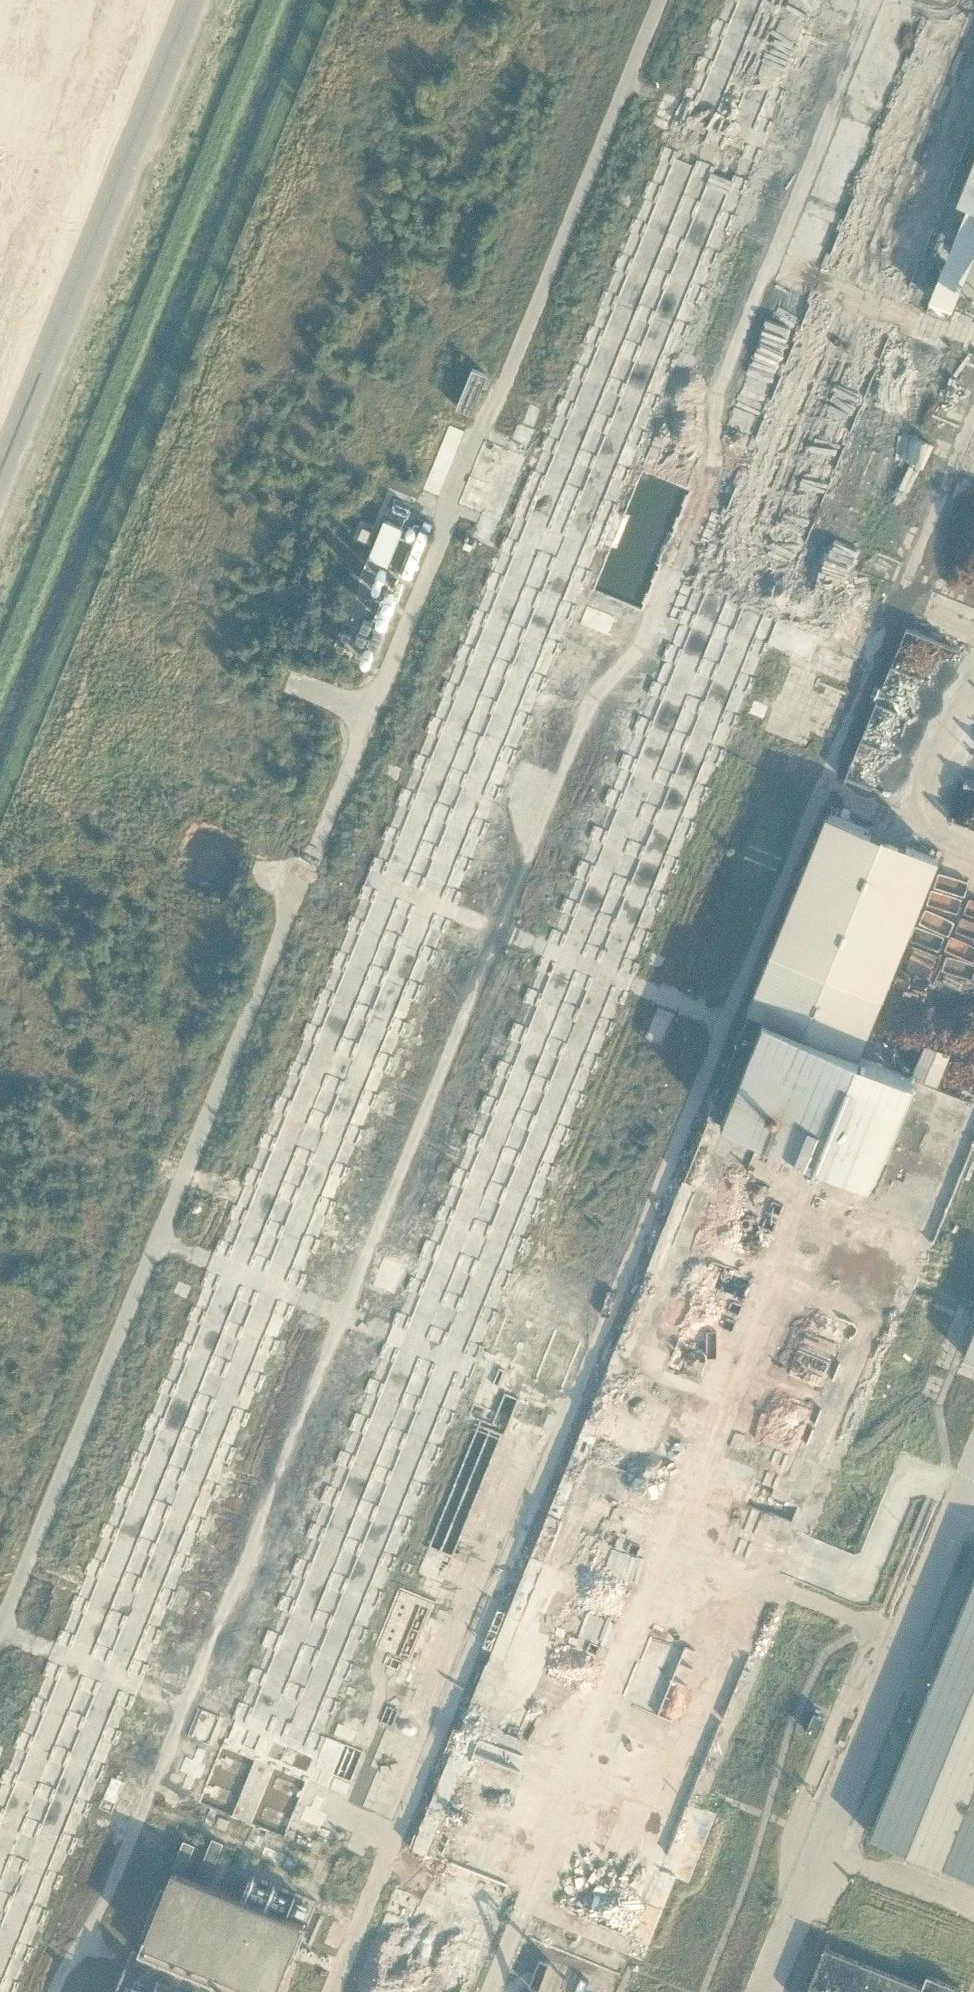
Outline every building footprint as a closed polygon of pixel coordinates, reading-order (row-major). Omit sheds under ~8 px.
[(851,0),(751,0),(600,450),(554,435),(548,455),(488,435),(466,501),(518,518),(402,863),(490,893),(528,780),(549,787),(557,764),(544,759),(611,559),(645,571),(645,570),(662,576),(668,558),(647,551),(648,548),(665,554),(851,0)] [(458,405),(472,411),(488,373),(473,367),(458,405)] [(430,485),(447,492),(473,428),(457,422),(430,485)] [(973,578),(973,509),(951,569),(973,578)] [(370,555),(389,563),(404,526),(384,518),(370,555)] [(963,810),(973,815),(973,785),(963,810)] [(973,1010),(973,983),(964,980),(961,987),(970,990),(967,1000),(971,1001),(968,1010),(948,1004),(929,1065),(954,1073),(973,1010)] [(868,1835),(973,1878),(973,1572),(868,1835)] [(238,1991),(274,1991),(304,1918),(211,1881),(208,1880),(217,1858),(224,1841),(213,1836),(197,1875),(195,1874),(185,1870),(196,1843),(184,1838),(138,1952),(229,1989),(238,1991)] [(261,1856),(281,1864),(286,1852),(265,1844),(261,1856)] [(285,1865),(295,1868),(299,1858),(289,1855),(285,1865)] [(961,1986),(927,1972),(922,1984),(826,1944),(806,1991),(959,1991),(961,1986)]
